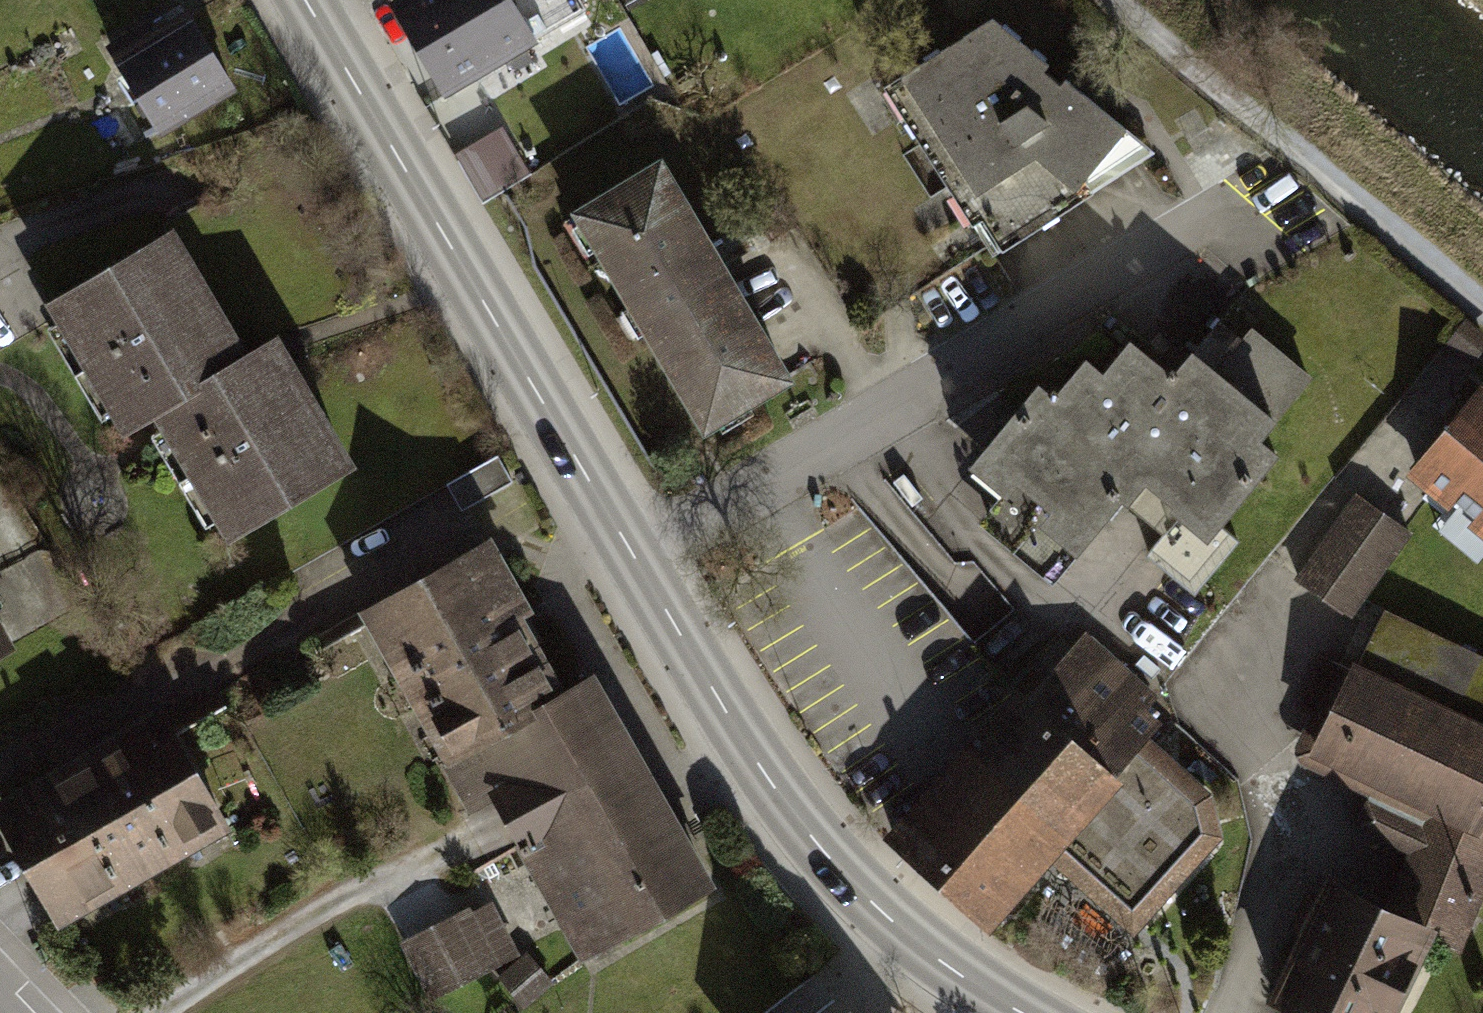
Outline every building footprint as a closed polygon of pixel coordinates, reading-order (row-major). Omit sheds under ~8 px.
[(425,68),(439,92),(589,6),(586,0),(386,0),(425,68)] [(142,31),(107,52),(154,132),(233,85),(185,5),(153,24),(142,31)] [(990,13),(881,83),(995,256),(1152,153),(1077,88),(990,13)] [(142,31),(153,24),(146,14),(100,43),(107,52),(142,31)] [(503,124),(456,150),(482,197),(529,171),(503,124)] [(662,147),(566,202),(698,427),(794,371),(723,250),(662,147)] [(119,422),(145,409),(194,379),(189,372),(238,342),(162,217),(39,291),(119,422)] [(1443,340),(1469,361),(1482,344),(1482,332),(1463,316),(1443,340)] [(1038,384),(966,468),(1068,554),(1138,472),(1165,495),(1153,508),(1186,537),(1281,426),(1266,413),(1310,362),(1258,318),(1216,367),(1193,347),(1169,374),(1129,340),(1100,374),(1082,358),(1051,395),(1038,384)] [(270,323),(238,342),(189,372),(194,379),(145,409),(222,533),(350,456),(270,323)] [(1480,376),(1451,412),(1403,469),(1448,507),(1431,527),(1475,564),(1482,554),(1482,378),(1480,376)] [(495,456),(447,482),(460,507),(508,480),(495,456)] [(1355,486),(1295,575),(1355,615),(1414,527),(1355,486)] [(484,528),(351,603),(468,810),(491,797),(579,953),(709,880),(682,831),(587,663),(559,679),(523,615),(519,608),(526,604),(484,528)] [(1424,819),(1433,813),(1479,833),(1482,824),(1482,655),(1383,607),(1359,661),(1352,658),(1348,668),(1324,657),(1300,708),(1310,712),(1295,743),(1294,753),(1301,761),(1355,786),(1424,819)] [(0,617),(0,653),(15,645),(0,617)] [(1016,682),(882,832),(991,932),(1050,858),(1127,934),(1217,830),(1213,788),(1150,733),(1162,718),(1144,702),(1154,690),(1087,628),(1025,690),(1016,682)] [(0,792),(0,816),(59,920),(231,824),(162,701),(0,792)] [(1479,833),(1433,813),(1424,819),(1421,824),(1367,797),(1354,826),(1409,853),(1388,900),(1435,923),(1431,932),(1461,946),(1482,893),(1482,824),(1479,833)] [(1431,932),(1435,923),(1388,900),(1326,871),(1318,887),(1307,881),(1295,906),(1287,923),(1300,929),(1269,996),(1306,1012),(1393,1012),(1431,932)] [(491,897),(399,942),(426,997),(518,953),(491,897)] [(526,951),(496,975),(522,1007),(552,983),(526,951)] [(825,1012),(850,1012),(841,1001),(825,1012)]
